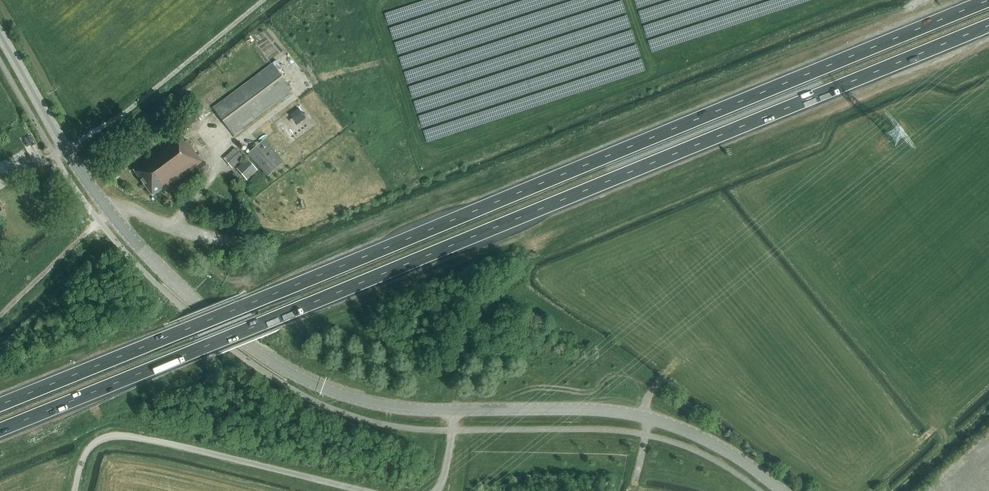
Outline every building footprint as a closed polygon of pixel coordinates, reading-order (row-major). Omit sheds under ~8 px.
[(242,127),(292,90),(272,64),(213,108),(234,136),(243,129),(242,127)] [(297,125),(306,118),(299,109),(290,115),(297,125)] [(195,112),(182,121),(190,131),(202,122),(195,112)] [(166,189),(196,167),(202,162),(186,141),(184,142),(178,134),(146,158),(147,160),(133,170),(153,196),(164,187),(166,189)] [(267,176),(283,162),(263,140),(247,154),(267,176)] [(233,168),(244,157),(235,148),(224,159),(233,168)] [(237,169),(247,180),(257,170),(248,159),(237,169)] [(203,161),(202,162),(196,167),(202,175),(209,169),(203,161)]
